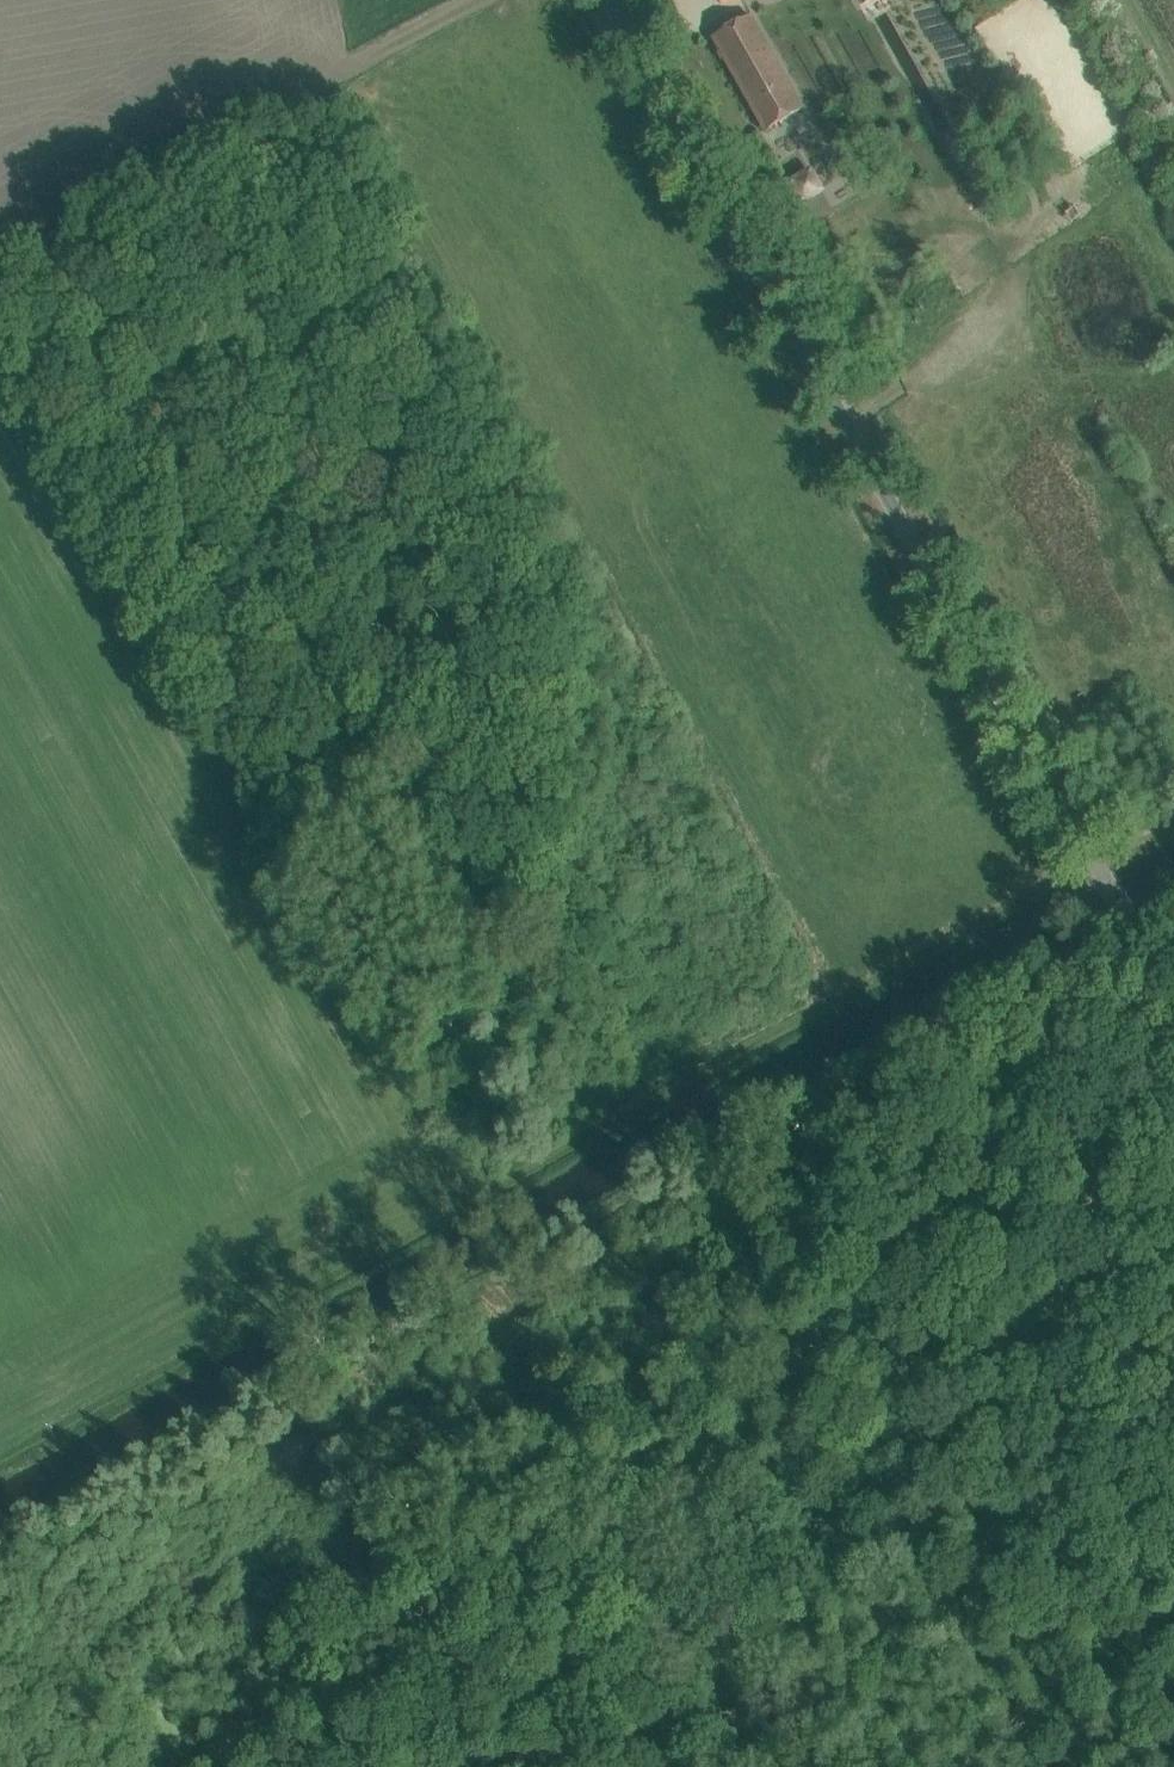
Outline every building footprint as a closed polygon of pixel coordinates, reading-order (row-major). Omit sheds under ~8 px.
[(714,36),(766,131),(787,119),(802,110),(749,16),(714,36)]
